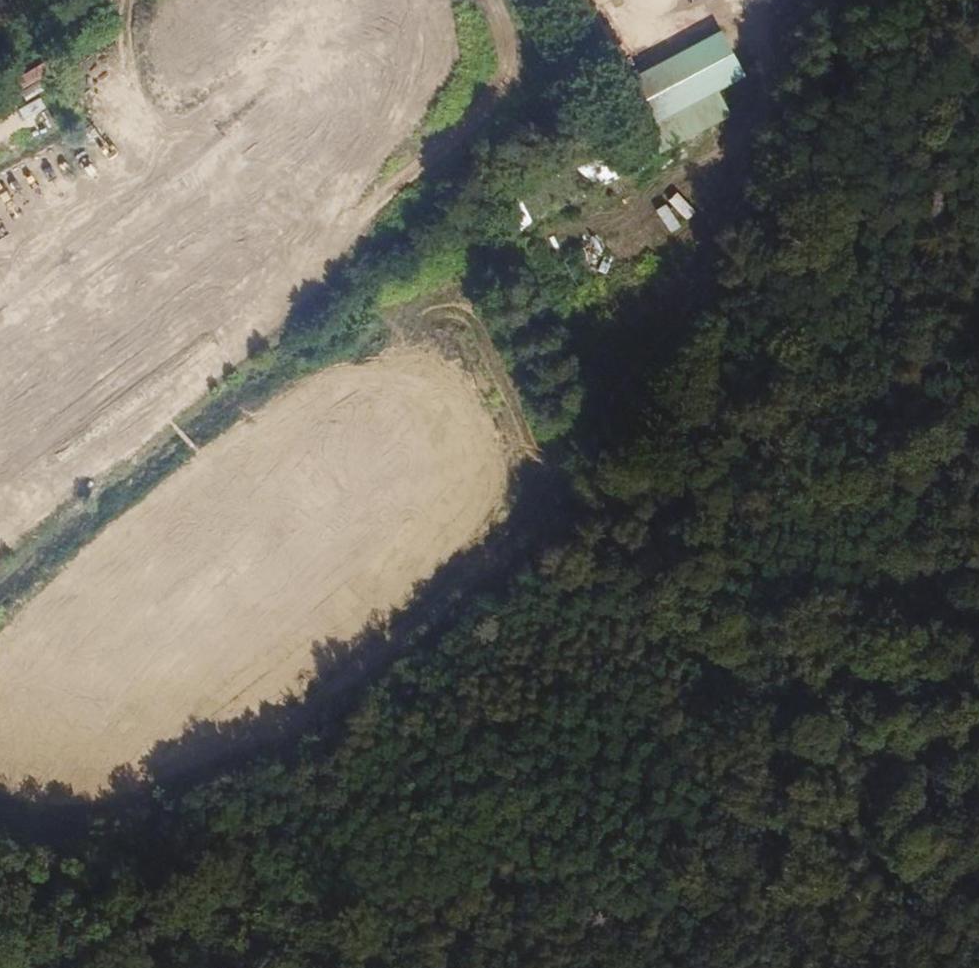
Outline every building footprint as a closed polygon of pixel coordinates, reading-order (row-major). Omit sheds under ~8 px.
[(720,32),(624,78),(660,152),(733,117),(719,90),(742,79),(720,32)] [(16,109),(23,121),(43,110),(36,98),(16,109)] [(606,143),(578,167),(601,194),(629,169),(606,143)] [(678,234),(701,212),(682,192),(659,213),(678,234)] [(523,206),(511,211),(521,230),(532,224),(523,206)] [(597,243),(566,262),(581,288),(613,269),(597,243)]
